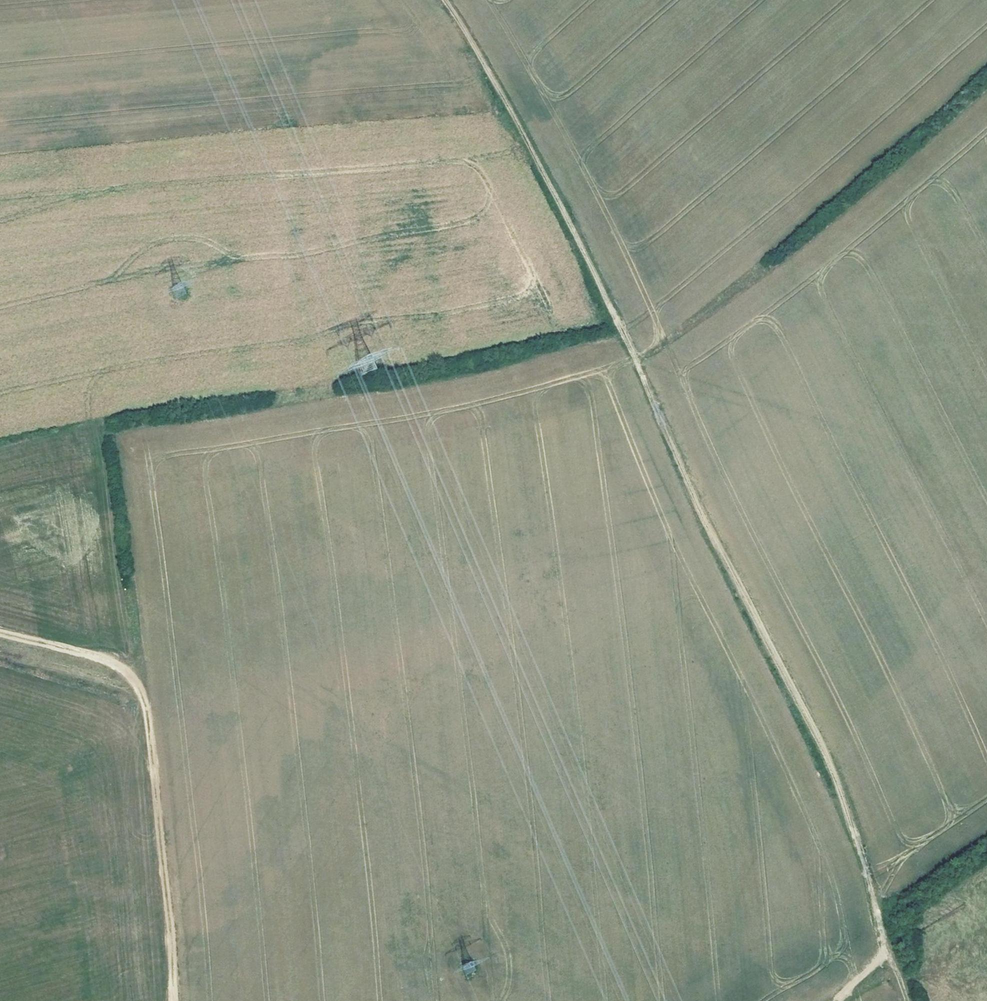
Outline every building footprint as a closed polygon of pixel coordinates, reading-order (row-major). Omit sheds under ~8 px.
[(465,973),(475,971),(473,962),(463,964),(465,973)]
